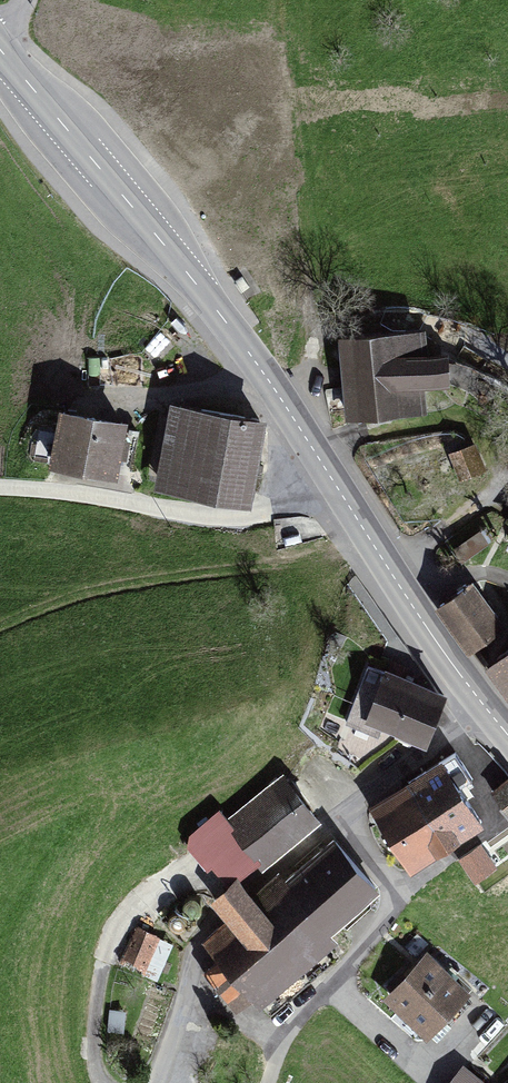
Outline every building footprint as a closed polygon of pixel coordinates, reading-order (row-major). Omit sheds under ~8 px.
[(423,328),(336,335),(343,420),(426,414),(423,387),(447,386),(446,352),(425,353),(423,328)] [(267,417),(170,400),(154,489),(252,506),(267,417)] [(128,418),(60,405),(49,466),(117,478),(118,474),(131,477),(140,429),(127,426),(128,418)] [(479,474),(469,445),(449,452),(460,480),(479,474)] [(470,580),(432,607),(466,655),(506,629),(470,580)] [(507,706),(507,648),(482,668),(507,706)] [(388,668),(386,667),(384,671),(368,665),(345,723),(379,736),(381,727),(426,745),(450,691),(407,675),(411,667),(391,660),(388,668)] [(412,873),(487,824),(443,758),(369,805),(412,873)] [(260,865),(263,867),(321,818),(284,771),(227,817),(219,806),(182,838),(222,887),(237,875),(243,881),(260,865)] [(491,791),(507,811),(507,776),(491,791)] [(332,931),(379,890),(334,836),(287,877),(279,869),(253,893),(248,887),(243,881),(237,875),(222,887),(210,897),(221,910),(228,918),(202,941),(218,959),(203,972),(237,1011),(252,998),(261,1007),(340,941),(332,931)] [(482,843),(459,859),(476,883),(499,867),(482,843)] [(174,943),(137,927),(120,964),(158,981),(174,943)] [(472,990),(428,949),(383,997),(427,1039),(472,990)] [(448,1082),(487,1082),(464,1064),(448,1082)]
